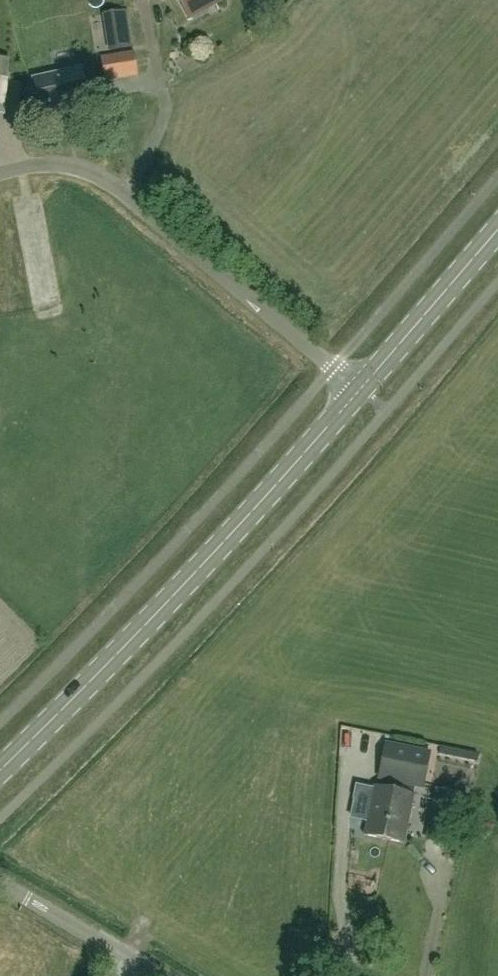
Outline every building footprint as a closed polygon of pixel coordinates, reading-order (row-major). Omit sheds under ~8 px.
[(223,0),(179,0),(190,19),(223,0)] [(0,50),(0,107),(8,107),(5,50),(0,50)] [(100,56),(104,80),(138,74),(133,50),(100,56)] [(58,107),(59,107),(70,105),(70,104),(87,100),(87,101),(88,101),(88,100),(88,99),(81,70),(82,70),(81,69),(81,68),(80,69),(35,79),(34,79),(34,80),(41,110),(40,110),(41,111),(42,111),(42,110),(58,107)] [(423,788),(430,752),(386,743),(379,779),(401,783),(399,791),(374,787),(364,835),(404,843),(413,794),(416,786),(423,788)] [(429,830),(449,834),(457,795),(437,790),(429,830)]
